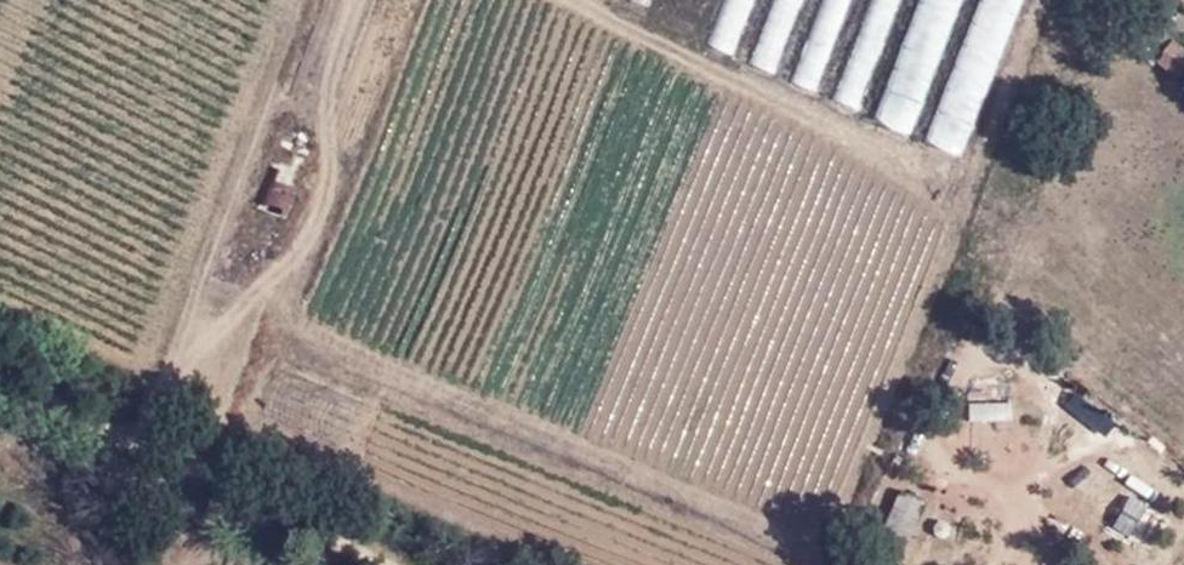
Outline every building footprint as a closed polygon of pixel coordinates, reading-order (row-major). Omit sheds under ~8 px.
[(733,55),(755,0),(727,0),(708,45),(733,55)] [(774,74),(803,0),(777,0),(752,64),(774,74)] [(816,92),(852,0),(825,0),(792,82),(816,92)] [(858,110),(902,0),(874,0),(835,99),(858,110)] [(910,135),(963,0),(924,0),(878,119),(910,135)] [(961,156),(1025,0),(985,0),(927,142),(961,156)] [(1165,44),(1146,63),(1183,95),(1183,60),(1165,44)] [(286,218),(310,155),(283,143),(258,205),(286,218)]
